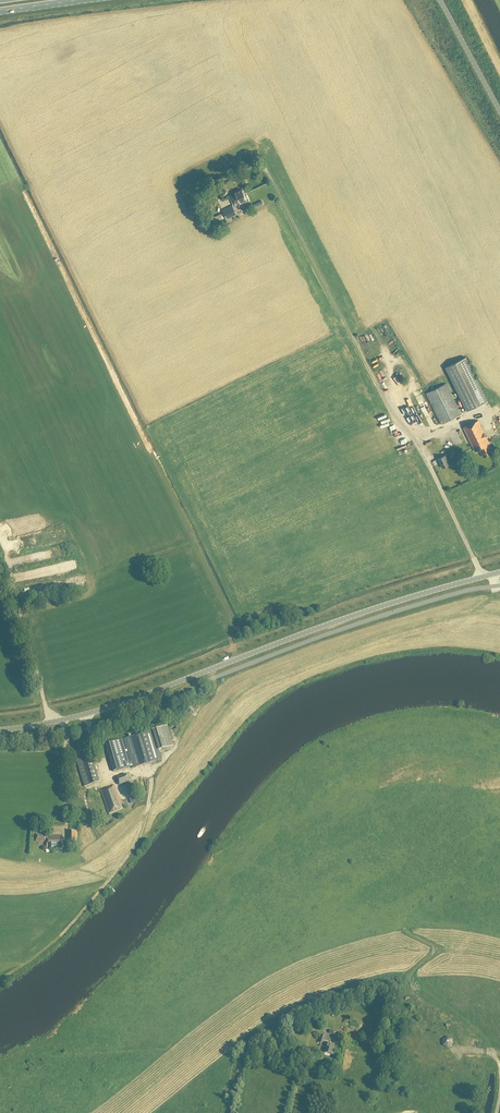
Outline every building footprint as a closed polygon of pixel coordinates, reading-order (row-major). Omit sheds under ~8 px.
[(231,201),(244,195),(242,190),(231,195),(232,197),(230,198),(231,201)] [(247,200),(244,195),(231,201),(233,205),(235,204),(236,206),(247,200)] [(232,217),(237,215),(232,206),(228,208),(232,217)] [(232,217),(228,208),(223,210),(227,219),(232,217)] [(217,224),(224,220),(218,211),(212,216),(217,224)] [(369,332),(371,337),(379,333),(377,328),(369,332)] [(445,367),(467,411),(488,401),(466,357),(445,367)] [(441,424),(461,414),(446,383),(426,393),(441,424)] [(484,457),(493,452),(489,445),(490,445),(477,421),(463,428),(476,452),(480,450),(484,457)] [(351,434),(344,437),(346,442),(353,440),(351,434)] [(343,456),(349,453),(347,447),(341,450),(343,456)] [(367,451),(348,457),(350,462),(368,456),(367,451)] [(442,468),(451,464),(446,455),(438,459),(442,468)] [(167,725),(152,730),(124,738),(132,768),(161,759),(158,750),(173,745),(167,725)] [(113,772),(131,766),(123,738),(105,744),(113,772)] [(85,786),(100,782),(89,749),(75,753),(85,786)] [(119,785),(130,781),(127,773),(116,777),(119,785)] [(109,813),(123,808),(114,785),(100,790),(109,813)] [(47,835),(37,833),(36,841),(46,843),(47,835)] [(58,843),(58,847),(63,847),(63,835),(47,835),(47,847),(52,847),(52,843),(58,843)] [(367,1032),(365,1040),(370,1042),(371,1039),(374,1040),(375,1034),(367,1032)] [(320,1036),(321,1037),(319,1042),(327,1044),(325,1052),(334,1055),(336,1050),(333,1049),(334,1044),(329,1043),(329,1041),(324,1040),(325,1035),(322,1034),(321,1034),(320,1034),(320,1036)] [(448,1047),(452,1044),(451,1039),(447,1037),(443,1040),(443,1045),(448,1047)]
